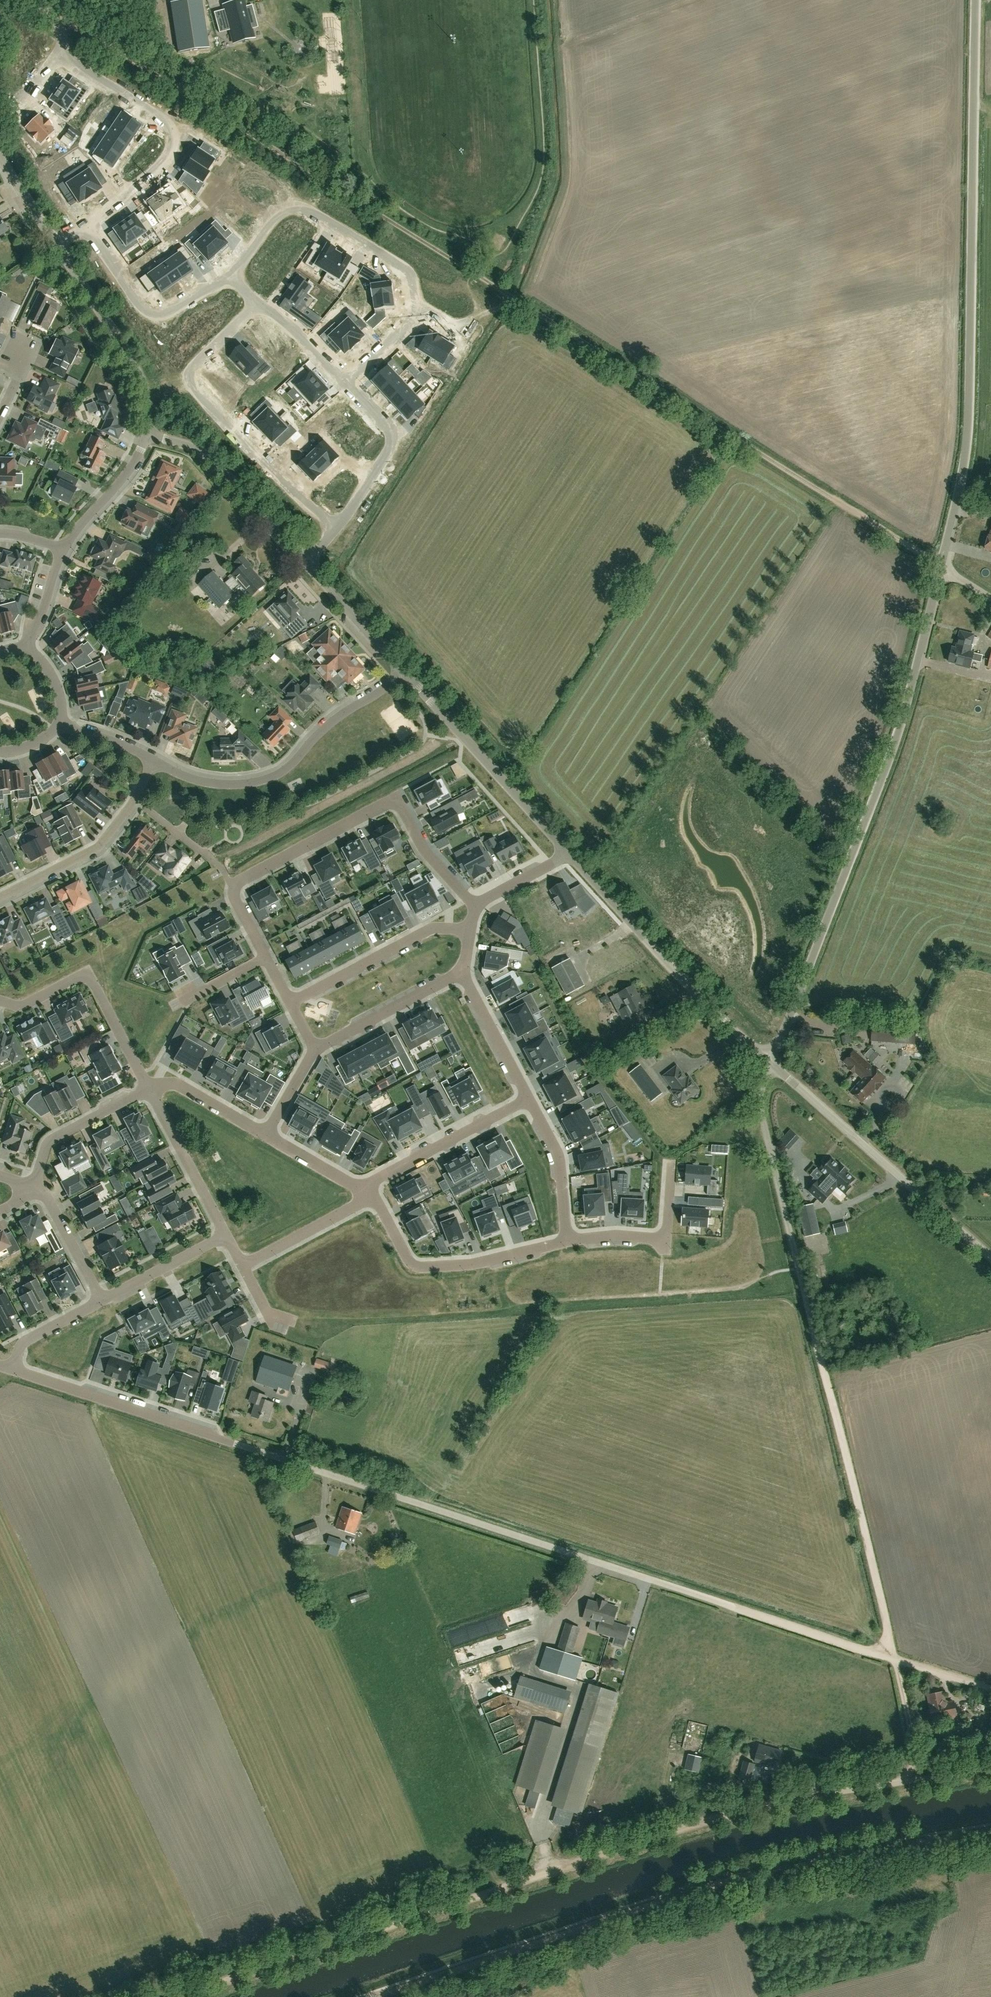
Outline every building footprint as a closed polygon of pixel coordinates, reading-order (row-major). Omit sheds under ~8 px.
[(209,48),(202,0),(186,0),(170,3),(178,53),(209,48)] [(230,30),(234,43),(253,38),(251,29),(258,27),(252,5),(245,7),(243,0),(239,0),(224,4),(225,9),(214,12),(219,33),(230,30)] [(72,77),(67,84),(62,81),(55,91),(77,105),(89,88),(72,77)] [(53,104),(50,109),(66,120),(77,105),(55,91),(49,100),(53,104)] [(130,121),(133,116),(123,110),(113,125),(132,137),(139,127),(130,121)] [(31,134),(30,135),(35,141),(37,139),(41,143),(45,139),(49,136),(53,131),(48,127),(51,124),(45,119),(43,121),(38,116),(26,128),(31,134)] [(107,134),(126,147),(132,137),(113,125),(110,130),(104,126),(101,130),(107,134)] [(119,157),(126,147),(107,134),(100,144),(119,157)] [(91,157),(99,166),(102,161),(105,163),(112,167),(119,157),(100,144),(91,157)] [(195,151),(194,150),(189,157),(191,158),(190,160),(206,171),(213,161),(216,163),(221,154),(206,144),(201,152),(198,150),(197,149),(195,151)] [(206,171),(190,160),(188,162),(187,161),(182,168),(184,169),(182,171),(184,172),(187,174),(182,182),(196,196),(204,184),(202,183),(208,172),(206,171)] [(83,164),(73,170),(90,197),(96,193),(95,193),(101,189),(100,187),(97,183),(104,178),(93,162),(86,167),(83,164)] [(65,181),(57,186),(68,202),(74,197),(77,202),(78,203),(84,200),(90,197),(73,170),(62,177),(65,181)] [(169,187),(158,195),(172,214),(186,204),(192,210),(199,202),(186,190),(176,197),(171,190),(169,187)] [(152,209),(143,216),(152,229),(172,214),(158,195),(157,195),(158,196),(147,204),(149,206),(152,209)] [(208,211),(204,213),(209,219),(213,215),(208,211)] [(146,221),(140,225),(138,221),(133,215),(132,216),(131,214),(125,218),(126,220),(123,222),(135,240),(141,235),(144,239),(152,234),(149,230),(151,228),(146,221)] [(227,216),(222,223),(231,231),(236,223),(227,216)] [(215,221),(200,234),(217,252),(220,250),(221,251),(227,246),(225,245),(226,244),(224,241),(220,237),(225,232),(215,221)] [(113,230),(117,236),(120,239),(113,244),(122,255),(132,248),(129,244),(135,240),(123,222),(120,225),(118,223),(113,227),(114,229),(113,230)] [(200,234),(191,242),(189,240),(184,245),(193,255),(198,251),(201,255),(207,261),(208,260),(210,262),(215,257),(214,255),(217,252),(200,234)] [(339,254),(335,251),(336,250),(328,245),(325,249),(322,255),(314,250),(314,251),(305,264),(314,270),(316,266),(328,273),(339,254)] [(181,279),(191,271),(185,262),(190,258),(182,247),(176,251),(178,254),(168,261),(181,279)] [(344,255),(343,256),(339,254),(328,273),(339,280),(336,284),(337,284),(344,289),(352,276),(352,275),(345,271),(350,263),(352,259),(344,255)] [(181,279),(168,261),(158,268),(171,286),(181,279)] [(25,271),(17,267),(10,272),(14,278),(25,271)] [(160,293),(171,286),(158,268),(149,275),(148,273),(139,279),(148,292),(156,287),(160,293)] [(372,276),(362,270),(359,275),(370,282),(372,298),(373,298),(393,295),(394,295),(392,282),(381,284),(380,276),(378,275),(372,276)] [(306,294),(311,287),(307,285),(308,283),(301,278),(300,279),(298,278),(285,297),(286,298),(290,300),(283,309),(298,320),(307,308),(307,307),(300,302),(306,294)] [(40,285),(37,291),(46,295),(49,289),(40,285)] [(9,299),(6,298),(6,295),(0,292),(0,318),(9,299)] [(33,324),(46,330),(56,311),(47,307),(50,300),(39,295),(27,319),(34,323),(33,324)] [(379,319),(386,318),(385,309),(395,308),(393,295),(373,298),(376,314),(367,323),(371,327),(379,319)] [(340,328),(339,328),(356,346),(361,342),(360,341),(364,337),(361,332),(354,325),(359,320),(350,310),(344,315),(348,320),(340,328)] [(306,325),(313,331),(323,319),(314,313),(306,325)] [(326,332),(320,337),(330,347),(335,343),(342,350),(345,354),(350,350),(351,351),(356,346),(339,328),(330,337),(326,332)] [(414,338),(405,346),(417,354),(419,350),(431,358),(442,340),(442,339),(443,338),(436,333),(435,335),(431,332),(428,336),(423,344),(414,338)] [(49,353),(56,357),(50,370),(62,376),(69,363),(70,364),(77,350),(72,348),(75,341),(62,335),(59,342),(55,340),(49,353)] [(442,340),(431,358),(443,365),(442,366),(449,371),(456,359),(450,355),(454,347),(442,340)] [(245,350),(242,348),(231,358),(249,377),(250,377),(259,368),(265,374),(271,369),(257,353),(252,358),(245,350)] [(377,372),(380,375),(373,382),(382,392),(398,377),(386,364),(377,372)] [(413,364),(406,371),(414,379),(421,373),(413,364)] [(280,375),(275,370),(270,375),(274,380),(280,375)] [(421,373),(414,379),(422,388),(433,378),(423,371),(421,373)] [(297,376),(287,385),(292,390),(294,389),(302,398),(321,380),(316,375),(315,376),(311,372),(309,374),(301,380),(297,376)] [(398,377),(382,392),(390,401),(406,386),(398,377)] [(40,390),(33,387),(27,400),(39,406),(38,408),(47,412),(54,397),(52,396),(58,385),(45,379),(40,390)] [(321,380),(302,398),(310,407),(309,408),(314,414),(324,405),(319,400),(327,393),(329,391),(325,386),(326,385),(321,380)] [(406,386),(390,401),(398,410),(415,395),(406,386)] [(110,390),(97,394),(100,403),(99,407),(101,414),(105,416),(106,420),(101,430),(102,431),(110,435),(119,439),(124,428),(118,425),(120,421),(118,414),(116,413),(118,408),(114,396),(112,397),(110,390)] [(408,420),(415,414),(419,419),(426,408),(415,395),(398,410),(408,420)] [(255,424),(254,426),(258,431),(260,429),(264,433),(280,417),(271,408),(273,407),(267,400),(256,411),(262,416),(256,422),(254,423),(255,424)] [(92,414),(99,412),(97,403),(89,406),(92,414)] [(280,417),(264,433),(273,443),(275,440),(280,436),(286,442),(290,438),(297,432),(290,425),(289,426),(280,417)] [(26,448),(29,442),(31,442),(33,442),(34,441),(35,439),(40,442),(46,429),(25,419),(22,425),(19,428),(15,426),(10,435),(10,437),(10,438),(10,439),(11,441),(13,442),(21,446),(26,448)] [(49,432),(47,437),(55,442),(62,429),(51,424),(48,431),(49,432)] [(68,432),(62,429),(56,441),(62,444),(68,432)] [(297,432),(290,438),(295,443),(302,436),(298,431),(297,432)] [(82,455),(84,456),(87,458),(83,467),(96,473),(106,454),(100,451),(104,442),(91,436),(85,450),(82,455)] [(321,438),(312,446),(314,448),(331,466),(340,458),(321,438)] [(314,448),(305,456),(322,474),(331,466),(314,448)] [(305,456),(296,464),(314,482),(322,474),(305,456)] [(0,470),(0,485),(14,486),(15,471),(13,471),(14,459),(1,458),(0,470)] [(156,480),(171,488),(180,470),(162,462),(156,474),(158,475),(156,480)] [(77,480),(59,471),(53,484),(56,486),(51,497),(59,501),(60,499),(68,503),(75,489),(73,488),(77,480)] [(173,495),(168,493),(171,488),(156,480),(150,493),(147,500),(157,504),(170,511),(176,500),(173,495)] [(201,504),(208,495),(196,485),(188,495),(201,504)] [(137,504),(133,512),(127,509),(121,523),(126,525),(126,527),(140,534),(145,524),(151,527),(157,514),(137,504)] [(180,509),(176,517),(187,522),(191,514),(180,509)] [(184,529),(178,525),(172,534),(178,538),(184,529)] [(110,575),(114,567),(107,563),(110,556),(112,556),(113,557),(115,557),(117,556),(118,556),(119,555),(120,553),(121,552),(125,544),(110,536),(106,544),(99,540),(95,548),(93,548),(90,553),(92,555),(91,556),(98,560),(95,567),(110,575)] [(145,549),(134,544),(131,550),(142,555),(145,549)] [(35,557),(16,551),(17,551),(16,551),(15,552),(16,552),(15,555),(11,554),(12,553),(3,551),(0,562),(0,565),(7,568),(8,564),(12,565),(12,566),(11,565),(11,566),(12,567),(12,566),(30,572),(31,572),(31,571),(35,557),(36,556),(35,556),(35,557)] [(233,576),(224,584),(214,572),(199,586),(219,609),(234,595),(233,594),(242,586),(251,597),(265,585),(249,567),(250,565),(242,556),(236,563),(241,569),(233,576)] [(73,611),(83,615),(92,620),(97,609),(89,605),(100,584),(83,576),(73,597),(78,600),(73,611)] [(301,630),(293,621),(299,616),(297,613),(300,610),(295,605),(298,603),(288,592),(286,594),(284,593),(279,598),(280,599),(275,604),(287,618),(280,625),(292,638),(301,630)] [(17,615),(17,614),(15,606),(14,603),(0,606),(0,628),(1,632),(1,634),(14,631),(10,616),(17,615)] [(54,650),(58,655),(74,642),(78,639),(66,624),(56,632),(60,636),(50,644),(50,645),(50,647),(53,650),(54,650)] [(352,657),(354,656),(341,642),(340,643),(329,631),(314,645),(316,647),(308,654),(316,664),(314,666),(327,681),(330,678),(338,688),(346,680),(348,682),(363,669),(352,657)] [(950,660),(949,661),(957,663),(957,665),(970,668),(972,660),(982,662),(983,655),(974,653),(972,652),(974,645),(972,644),(975,635),(961,631),(957,648),(953,647),(951,654),(949,654),(948,658),(950,660)] [(305,645),(313,641),(309,633),(301,637),(305,645)] [(78,647),(74,642),(58,655),(59,654),(62,658),(62,659),(64,662),(66,663),(67,664),(79,654),(83,659),(94,650),(87,642),(83,645),(82,643),(78,647)] [(117,651),(109,655),(111,661),(119,657),(117,651)] [(214,672),(204,660),(197,667),(207,678),(214,672)] [(76,693),(97,688),(94,675),(105,670),(100,661),(83,669),(84,676),(83,677),(74,680),(77,692),(75,693),(76,693)] [(310,676),(300,687),(297,685),(287,696),(290,698),(286,701),(293,708),(297,705),(304,711),(314,701),(309,696),(320,685),(310,676)] [(170,696),(173,686),(157,681),(154,691),(170,696)] [(171,693),(181,697),(191,692),(175,685),(171,693)] [(97,688),(76,693),(79,706),(91,703),(93,710),(102,707),(101,700),(98,701),(95,688),(97,688)] [(204,692),(198,697),(205,705),(210,700),(204,692)] [(108,714),(116,717),(120,704),(113,701),(108,714)] [(137,725),(144,728),(148,718),(158,722),(162,714),(163,714),(164,711),(163,711),(164,708),(158,705),(158,704),(152,702),(151,705),(144,702),(143,705),(138,702),(137,704),(129,701),(124,713),(132,716),(129,722),(131,723),(131,724),(132,725),(133,723),(135,724),(134,726),(136,726),(137,725)] [(208,710),(214,707),(211,701),(205,705),(208,710)] [(218,707),(213,711),(219,717),(223,712),(218,707)] [(293,720),(279,707),(270,717),(276,722),(262,737),(265,739),(265,742),(268,745),(270,745),(273,747),(290,729),(287,726),(293,720)] [(196,728),(182,723),(185,715),(172,711),(163,733),(171,736),(169,741),(189,748),(196,728)] [(235,752),(243,751),(250,759),(259,750),(239,731),(231,740),(221,740),(221,744),(215,744),(215,759),(222,759),(222,760),(234,760),(234,759),(235,759),(235,752)] [(46,758),(56,775),(61,772),(62,773),(66,779),(76,773),(69,760),(63,764),(57,752),(56,753),(54,753),(51,754),(50,756),(46,758)] [(51,778),(56,775),(46,758),(43,760),(41,760),(38,762),(37,763),(36,764),(42,775),(36,779),(43,792),(54,786),(50,780),(51,778)] [(3,795),(11,794),(11,791),(10,791),(8,770),(0,771),(0,800),(3,799),(3,795)] [(8,770),(10,791),(11,791),(17,790),(18,799),(30,798),(29,785),(23,786),(21,771),(9,772),(8,770)] [(427,786),(416,792),(419,797),(417,798),(421,805),(422,804),(423,805),(427,803),(436,798),(439,804),(440,804),(451,798),(446,787),(440,790),(436,782),(435,781),(434,782),(433,781),(426,784),(427,786)] [(73,801),(94,817),(99,811),(101,814),(111,802),(93,788),(87,795),(81,791),(73,801)] [(467,800),(468,802),(479,796),(476,791),(465,797),(467,800)] [(59,798),(63,805),(72,801),(69,794),(59,798)] [(434,820),(432,821),(439,834),(460,823),(456,816),(453,810),(461,806),(458,799),(440,808),(443,814),(434,820)] [(81,825),(76,815),(71,804),(59,810),(63,818),(54,823),(65,844),(79,836),(75,828),(81,825)] [(498,819),(504,817),(498,811),(495,813),(498,819)] [(375,833),(374,834),(377,840),(371,843),(381,862),(388,858),(385,852),(394,847),(392,843),(400,839),(399,837),(401,836),(398,830),(396,831),(393,824),(384,828),(384,827),(374,832),(375,833)] [(135,850),(139,845),(147,852),(160,837),(145,825),(140,831),(139,830),(122,852),(130,859),(137,851),(135,850)] [(31,861),(45,854),(43,849),(50,845),(40,826),(26,834),(30,842),(21,846),(25,854),(26,853),(31,861)] [(309,831),(302,834),(306,841),(312,838),(309,831)] [(6,843),(2,835),(0,836),(0,877),(12,871),(8,863),(15,860),(6,843)] [(494,838),(485,843),(491,854),(495,852),(501,863),(509,859),(509,860),(516,856),(516,854),(522,851),(514,836),(498,845),(494,838)] [(348,858),(350,863),(350,864),(351,863),(357,860),(358,861),(364,858),(371,871),(381,865),(371,847),(365,850),(361,841),(361,840),(360,840),(354,843),(353,843),(349,845),(349,846),(344,849),(343,849),(342,849),(343,850),(344,851),(342,852),(346,859),(348,858)] [(434,843),(439,849),(443,847),(440,840),(434,843)] [(461,850),(454,853),(463,871),(467,869),(470,874),(473,873),(475,878),(486,872),(484,869),(483,867),(486,866),(483,860),(488,857),(486,852),(479,840),(470,845),(473,852),(465,856),(461,850)] [(175,852),(170,849),(164,844),(156,854),(149,864),(155,869),(160,863),(164,866),(164,867),(166,869),(166,870),(165,871),(165,872),(165,873),(165,874),(166,874),(166,875),(167,876),(168,876),(169,877),(170,877),(171,877),(171,876),(172,876),(173,876),(173,875),(176,877),(189,860),(177,850),(175,852)] [(342,873),(332,855),(324,859),(325,862),(316,867),(325,884),(320,887),(326,900),(337,894),(329,880),(342,873)] [(105,869),(105,870),(101,872),(101,871),(100,871),(99,871),(91,875),(99,892),(121,881),(124,888),(125,887),(126,890),(135,886),(134,882),(130,884),(124,871),(112,877),(108,868),(107,868),(106,868),(105,868),(105,869)] [(298,873),(293,876),(294,877),(283,883),(284,885),(282,886),(286,893),(288,892),(291,898),(292,897),(295,901),(304,896),(305,897),(317,891),(309,876),(304,879),(301,874),(299,875),(298,873)] [(414,886),(415,888),(416,888),(427,909),(431,906),(432,908),(440,904),(433,890),(442,885),(432,873),(425,877),(426,879),(414,886)] [(91,902),(86,893),(80,881),(57,892),(61,900),(68,897),(70,897),(72,902),(67,904),(71,912),(91,902)] [(588,893),(587,893),(575,900),(570,890),(566,883),(553,890),(556,898),(560,905),(564,911),(577,904),(586,914),(597,903),(588,893)] [(278,900),(271,887),(253,897),(259,909),(253,912),(259,923),(270,917),(265,908),(278,900)] [(422,911),(427,909),(416,888),(415,888),(406,893),(404,889),(397,893),(397,894),(403,905),(409,901),(417,916),(423,913),(422,911)] [(456,900),(449,892),(444,894),(449,904),(456,900)] [(393,901),(382,906),(393,927),(396,925),(397,927),(404,923),(403,921),(404,921),(398,909),(404,907),(403,905),(397,894),(395,895),(391,897),(393,901)] [(33,923),(34,925),(42,921),(41,919),(53,913),(45,898),(37,902),(37,901),(32,904),(32,905),(24,909),(32,924),(33,923)] [(104,916),(98,903),(89,907),(96,920),(104,916)] [(319,907),(322,912),(323,912),(329,909),(326,904),(319,907)] [(382,906),(360,918),(367,931),(377,925),(381,933),(382,932),(383,934),(391,930),(390,928),(393,927),(382,906)] [(199,916),(189,922),(195,934),(202,930),(207,939),(211,936),(211,937),(218,933),(218,932),(228,927),(225,922),(226,921),(223,914),(221,914),(220,913),(202,923),(199,916)] [(72,934),(61,914),(53,918),(59,931),(63,939),(72,934)] [(13,922),(10,916),(0,921),(0,945),(14,938),(20,949),(32,943),(20,919),(13,922)] [(345,916),(338,919),(353,947),(354,946),(354,948),(355,947),(355,946),(365,940),(357,925),(351,928),(345,916)] [(499,917),(492,929),(508,939),(511,934),(513,935),(518,945),(522,943),(525,949),(532,945),(519,921),(511,916),(507,922),(501,918),(499,917)] [(179,918),(172,922),(176,927),(182,924),(179,918)] [(338,935),(333,937),(342,953),(351,948),(352,949),(353,948),(352,947),(353,947),(338,919),(332,923),(338,935)] [(177,934),(171,923),(162,928),(168,939),(177,934)] [(322,928),(315,932),(330,959),(331,959),(331,960),(332,959),(332,958),(342,953),(333,937),(328,940),(322,928)] [(444,932),(445,937),(454,935),(453,929),(444,932)] [(315,947),(310,949),(318,965),(328,960),(329,961),(330,961),(329,960),(330,959),(315,932),(309,935),(315,947)] [(218,940),(207,946),(213,958),(218,956),(223,964),(235,958),(236,959),(241,956),(240,955),(242,954),(241,953),(243,952),(239,946),(238,947),(237,946),(235,947),(232,941),(222,947),(218,940)] [(299,940),(293,944),(307,971),(308,971),(309,972),(309,971),(309,970),(318,965),(310,949),(305,952),(299,940)] [(307,971),(293,944),(286,947),(292,959),(287,962),(295,977),(305,972),(306,973),(307,973),(306,972),(307,971)] [(183,945),(176,949),(174,946),(163,953),(164,956),(158,959),(161,965),(166,975),(170,981),(183,974),(182,971),(182,970),(181,971),(180,968),(181,968),(180,967),(180,968),(180,967),(184,965),(180,957),(187,953),(183,945)] [(502,948),(501,954),(487,952),(484,968),(483,967),(482,972),(485,979),(508,967),(509,959),(522,961),(523,952),(502,948)] [(567,995),(584,986),(570,959),(552,968),(567,995)] [(512,971),(497,979),(501,986),(498,987),(499,988),(494,991),(497,997),(495,998),(499,1006),(510,1000),(509,998),(520,993),(513,981),(518,978),(514,971),(512,971)] [(240,1006),(247,1020),(254,1017),(251,1010),(261,1005),(259,1002),(269,996),(264,987),(262,988),(257,980),(242,988),(244,992),(235,997),(240,1006)] [(340,980),(335,982),(340,995),(350,992),(347,983),(342,985),(340,980)] [(625,1006),(619,1009),(627,1026),(638,1020),(634,1012),(646,1006),(642,999),(641,1000),(634,986),(619,993),(625,1006)] [(59,1009),(55,1011),(57,1015),(56,1015),(60,1024),(54,1027),(61,1042),(72,1036),(65,1023),(73,1019),(74,1021),(81,1017),(79,1014),(86,1010),(83,1005),(84,1004),(79,994),(66,1001),(67,1002),(63,1004),(62,1003),(62,1004),(57,1007),(59,1009)] [(529,995),(517,1001),(520,1007),(506,1014),(507,1017),(506,1018),(509,1024),(511,1024),(512,1026),(534,1015),(530,1008),(534,1005),(529,995)] [(220,1020),(222,1025),(236,1018),(240,1024),(247,1020),(240,1006),(233,1009),(227,999),(223,1001),(222,998),(211,1004),(216,1013),(215,1013),(219,1021),(220,1020)] [(609,1017),(617,1013),(613,1005),(605,1009),(609,1017)] [(442,1025),(443,1024),(445,1023),(442,1018),(440,1018),(437,1020),(432,1011),(428,1013),(428,1012),(421,1015),(422,1016),(419,1018),(430,1040),(446,1031),(442,1025)] [(518,1037),(534,1029),(538,1035),(548,1030),(549,1029),(544,1018),(537,1022),(534,1015),(512,1026),(514,1028),(512,1029),(515,1036),(517,1035),(518,1037)] [(44,1046),(47,1044),(56,1039),(46,1022),(41,1025),(36,1017),(16,1027),(17,1029),(17,1031),(19,1036),(21,1036),(24,1042),(38,1035),(44,1046)] [(410,1051),(430,1040),(419,1018),(411,1022),(411,1021),(404,1025),(405,1026),(410,1036),(404,1039),(410,1051)] [(264,1027),(254,1032),(258,1040),(263,1037),(270,1050),(288,1040),(279,1023),(266,1030),(264,1027)] [(916,1027),(873,1024),(871,1041),(914,1044),(916,1027)] [(529,1057),(531,1061),(552,1050),(548,1041),(553,1039),(548,1030),(538,1035),(535,1036),(538,1041),(536,1042),(537,1043),(529,1047),(525,1050),(524,1051),(527,1058),(529,1057)] [(180,1063),(184,1065),(195,1045),(185,1039),(188,1034),(183,1031),(175,1044),(180,1046),(173,1059),(174,1059),(173,1061),(179,1064),(180,1063)] [(6,1039),(3,1034),(0,1036),(0,1060),(9,1056),(12,1062),(23,1057),(12,1036),(6,1039)] [(250,1034),(242,1048),(249,1053),(255,1043),(250,1034)] [(378,1040),(387,1058),(390,1062),(407,1053),(401,1042),(394,1046),(390,1039),(388,1034),(378,1040)] [(378,1063),(387,1058),(378,1040),(378,1039),(371,1042),(371,1043),(368,1045),(378,1063)] [(462,1050),(457,1041),(449,1045),(454,1055),(462,1050)] [(95,1068),(114,1058),(112,1053),(113,1052),(110,1047),(109,1047),(108,1046),(102,1049),(100,1045),(93,1048),(89,1042),(80,1047),(84,1054),(87,1052),(95,1068)] [(195,1045),(184,1065),(188,1067),(187,1069),(193,1072),(193,1070),(195,1071),(202,1059),(207,1061),(214,1049),(208,1046),(205,1051),(195,1045)] [(378,1063),(368,1045),(358,1050),(368,1068),(378,1063)] [(213,1081),(215,1083),(227,1062),(217,1057),(220,1052),(214,1049),(207,1061),(206,1063),(211,1066),(205,1077),(207,1078),(206,1080),(212,1083),(213,1081)] [(349,1055),(359,1073),(368,1068),(358,1050),(355,1052),(354,1051),(348,1054),(349,1055)] [(552,1050),(531,1061),(533,1065),(531,1066),(535,1073),(537,1072),(537,1073),(542,1070),(549,1066),(550,1068),(551,1067),(554,1072),(567,1065),(562,1056),(557,1059),(552,1050)] [(860,1077),(870,1065),(854,1050),(844,1062),(848,1066),(847,1068),(854,1074),(855,1072),(860,1077)] [(912,1059),(923,1059),(923,1051),(912,1051),(912,1059)] [(339,1060),(341,1064),(345,1072),(340,1074),(346,1085),(355,1080),(353,1076),(359,1073),(349,1055),(339,1060)] [(117,1062),(114,1058),(95,1068),(103,1084),(98,1087),(102,1094),(113,1087),(110,1081),(117,1077),(115,1073),(121,1070),(120,1068),(121,1068),(118,1062),(117,1062)] [(416,1071),(410,1060),(403,1064),(409,1074),(416,1071)] [(227,1062),(215,1083),(218,1084),(216,1086),(223,1089),(224,1087),(226,1089),(233,1076),(238,1079),(241,1074),(246,1066),(241,1063),(237,1068),(227,1062)] [(247,1064),(246,1066),(241,1074),(244,1076),(242,1081),(243,1082),(236,1095),(237,1095),(236,1097),(242,1100),(243,1099),(247,1101),(259,1080),(251,1075),(255,1068),(247,1064)] [(870,1095),(886,1077),(872,1066),(870,1065),(860,1077),(862,1079),(850,1092),(862,1103),(869,1095),(870,1095)] [(31,1066),(25,1069),(29,1075),(35,1072),(31,1066)] [(630,1073),(652,1102),(661,1094),(639,1066),(630,1073)] [(686,1079),(677,1066),(664,1076),(674,1089),(671,1091),(681,1103),(699,1090),(689,1077),(686,1079)] [(432,1067),(425,1071),(430,1079),(437,1076),(432,1067)] [(458,1080),(470,1103),(474,1101),(475,1103),(480,1100),(479,1098),(480,1098),(478,1093),(473,1086),(479,1083),(471,1067),(465,1071),(467,1075),(458,1080)] [(566,1067),(548,1077),(551,1082),(546,1085),(544,1086),(550,1097),(575,1083),(566,1067)] [(67,1087),(56,1092),(56,1093),(65,1110),(65,1112),(70,1109),(71,1111),(76,1108),(76,1106),(77,1106),(74,1100),(78,1098),(74,1091),(80,1088),(74,1076),(68,1080),(71,1085),(68,1087),(67,1087)] [(259,1080),(247,1101),(252,1104),(251,1105),(257,1109),(258,1107),(259,1108),(267,1094),(270,1091),(275,1094),(282,1082),(276,1079),(274,1083),(269,1080),(266,1084),(259,1080)] [(467,1104),(470,1103),(458,1080),(449,1084),(447,1080),(441,1083),(449,1098),(455,1096),(461,1108),(462,1107),(463,1109),(468,1106),(467,1104)] [(583,1099),(575,1083),(550,1097),(555,1107),(557,1106),(563,1103),(565,1109),(583,1099)] [(425,1103),(424,1101),(415,1085),(407,1090),(416,1107),(425,1103)] [(56,1093),(56,1092),(55,1091),(44,1097),(39,1100),(34,1095),(26,1104),(34,1111),(38,1106),(42,1104),(47,1112),(50,1110),(53,1116),(55,1115),(56,1116),(61,1114),(60,1112),(65,1110),(56,1093)] [(440,1093),(424,1101),(425,1103),(431,1114),(436,1111),(440,1119),(442,1118),(443,1119),(449,1116),(448,1114),(450,1113),(440,1093)] [(296,1132),(297,1130),(300,1131),(311,1110),(315,1104),(300,1095),(291,1110),(296,1113),(292,1121),(289,1125),(291,1126),(290,1128),(296,1132)] [(569,1132),(590,1121),(585,1111),(596,1106),(591,1097),(573,1107),(576,1112),(567,1117),(562,1119),(564,1122),(562,1123),(566,1130),(567,1129),(569,1132)] [(617,1106),(611,1110),(620,1127),(629,1122),(617,1106)] [(414,1112),(411,1107),(400,1113),(399,1112),(411,1134),(415,1132),(416,1134),(422,1130),(422,1129),(423,1128),(419,1120),(424,1117),(420,1110),(414,1112)] [(330,1115),(331,1113),(324,1109),(320,1115),(311,1110),(300,1131),(302,1132),(301,1134),(307,1138),(308,1136),(310,1137),(312,1134),(317,1125),(322,1128),(330,1115)] [(384,1113),(374,1118),(388,1142),(397,1137),(398,1141),(400,1140),(401,1142),(408,1138),(407,1137),(411,1134),(399,1112),(387,1119),(384,1113)] [(131,1136),(126,1139),(132,1151),(144,1146),(140,1138),(148,1134),(145,1127),(146,1126),(142,1118),(140,1119),(138,1114),(133,1117),(132,1115),(131,1116),(130,1114),(124,1117),(125,1119),(124,1119),(132,1134),(130,1135),(131,1136)] [(25,1119),(15,1117),(10,1115),(2,1143),(11,1146),(9,1150),(24,1155),(26,1150),(27,1150),(31,1140),(29,1140),(31,1132),(22,1129),(25,1119)] [(323,1147),(330,1151),(342,1130),(332,1124),(335,1118),(330,1115),(321,1130),(326,1133),(322,1140),(320,1143),(324,1145),(323,1147)] [(593,1127),(590,1121),(569,1132),(570,1134),(568,1135),(572,1142),(574,1141),(575,1144),(596,1133),(596,1134),(603,1131),(599,1124),(593,1127)] [(628,1134),(635,1129),(630,1122),(622,1126),(628,1134)] [(93,1136),(97,1144),(100,1149),(110,1144),(113,1150),(123,1144),(117,1133),(114,1134),(111,1127),(103,1131),(98,1133),(93,1136)] [(342,1130),(330,1151),(337,1155),(338,1153),(341,1155),(343,1151),(347,1145),(352,1148),(361,1133),(355,1129),(351,1136),(342,1130)] [(360,1147),(356,1153),(356,1154),(358,1155),(354,1162),(364,1168),(371,1156),(373,1157),(377,1149),(376,1148),(376,1147),(370,1144),(372,1140),(368,1138),(369,1136),(363,1133),(356,1145),(360,1147)] [(494,1140),(490,1142),(501,1163),(506,1161),(507,1160),(509,1165),(514,1162),(516,1165),(522,1162),(516,1152),(511,1154),(506,1144),(505,1144),(501,1136),(500,1137),(499,1135),(493,1138),(494,1140)] [(792,1142),(785,1136),(780,1142),(787,1148),(792,1142)] [(488,1179),(488,1180),(494,1177),(493,1173),(498,1171),(495,1166),(497,1166),(501,1163),(490,1142),(486,1144),(485,1142),(479,1146),(480,1148),(478,1148),(483,1156),(488,1167),(483,1169),(488,1179)] [(71,1168),(87,1160),(88,1159),(85,1153),(87,1152),(82,1144),(81,1145),(79,1143),(72,1147),(71,1146),(66,1148),(67,1149),(59,1153),(60,1155),(59,1156),(62,1163),(54,1167),(62,1181),(61,1182),(69,1196),(86,1187),(78,1173),(74,1175),(71,1168)] [(581,1164),(579,1164),(580,1172),(606,1167),(604,1157),(612,1155),(609,1143),(593,1146),(594,1153),(584,1155),(579,1156),(581,1164)] [(102,1153),(100,1149),(97,1144),(91,1148),(95,1156),(103,1170),(110,1167),(103,1155),(102,1153)] [(460,1158),(456,1160),(468,1182),(478,1177),(481,1183),(488,1179),(483,1169),(479,1162),(474,1165),(468,1154),(466,1155),(465,1153),(459,1156),(460,1158)] [(168,1171),(162,1159),(155,1163),(152,1157),(130,1168),(136,1179),(144,1175),(148,1182),(170,1170),(169,1170),(168,1171)] [(817,1181),(809,1190),(823,1203),(838,1186),(846,1193),(851,1187),(849,1186),(855,1180),(846,1172),(848,1170),(841,1165),(840,1166),(831,1159),(826,1165),(824,1163),(819,1169),(817,1168),(811,1175),(817,1181)] [(454,1197),(461,1193),(458,1187),(468,1182),(456,1160),(453,1162),(452,1160),(446,1163),(446,1165),(445,1166),(451,1178),(446,1180),(454,1197)] [(718,1181),(710,1180),(711,1168),(687,1166),(686,1183),(708,1185),(707,1195),(717,1195),(718,1181)] [(170,1170),(148,1182),(149,1181),(153,1188),(144,1193),(150,1203),(172,1192),(169,1185),(176,1182),(170,1170)] [(603,1192),(611,1191),(609,1174),(597,1175),(599,1195),(585,1197),(585,1199),(582,1199),(583,1207),(586,1207),(587,1217),(588,1216),(588,1218),(597,1217),(597,1216),(605,1215),(603,1192)] [(643,1219),(644,1201),(628,1200),(628,1192),(627,1192),(628,1174),(618,1174),(618,1181),(612,1182),(614,1203),(623,1204),(622,1216),(635,1217),(635,1219),(643,1219)] [(120,1175),(112,1178),(117,1193),(125,1190),(120,1175)] [(397,1189),(400,1195),(397,1197),(401,1204),(413,1197),(416,1204),(433,1195),(427,1185),(420,1189),(415,1179),(405,1184),(405,1182),(398,1186),(399,1188),(397,1189)] [(445,1180),(441,1182),(443,1186),(441,1187),(444,1192),(450,1188),(445,1180)] [(494,1187),(497,1195),(509,1191),(506,1183),(494,1187)] [(81,1217),(101,1206),(95,1195),(104,1190),(101,1184),(87,1192),(90,1197),(76,1204),(77,1205),(77,1207),(78,1210),(80,1211),(83,1216),(81,1217)] [(182,1206),(180,1201),(176,1194),(155,1205),(160,1214),(164,1212),(173,1228),(194,1217),(191,1212),(192,1210),(190,1205),(188,1205),(187,1203),(182,1206)] [(499,1209),(499,1208),(494,1196),(482,1201),(487,1215),(476,1219),(477,1221),(475,1221),(478,1229),(479,1229),(482,1236),(483,1236),(484,1238),(492,1235),(491,1233),(500,1230),(497,1221),(493,1211),(499,1209)] [(717,1199),(698,1198),(697,1206),(716,1207),(717,1199)] [(502,1206),(507,1218),(513,1216),(517,1225),(518,1229),(526,1226),(534,1223),(533,1220),(537,1219),(531,1203),(518,1208),(516,1201),(502,1206)] [(805,1237),(820,1233),(813,1204),(798,1208),(805,1237)] [(101,1206),(81,1217),(84,1222),(83,1224),(85,1227),(87,1228),(87,1229),(100,1222),(103,1228),(118,1220),(115,1214),(106,1219),(100,1207),(102,1207),(101,1206)] [(458,1209),(448,1213),(451,1220),(442,1223),(450,1244),(455,1242),(456,1244),(464,1241),(463,1239),(464,1239),(459,1225),(466,1222),(458,1209)] [(707,1226),(708,1210),(684,1209),(683,1225),(690,1225),(690,1227),(699,1228),(700,1226),(707,1226)] [(143,1214),(146,1220),(155,1217),(152,1210),(143,1214)] [(47,1236),(54,1232),(48,1219),(41,1223),(37,1216),(31,1219),(30,1217),(28,1218),(27,1216),(21,1219),(22,1221),(20,1222),(30,1240),(45,1232),(47,1236)] [(429,1234),(427,1231),(430,1230),(425,1221),(422,1222),(419,1217),(407,1224),(416,1241),(429,1234)] [(106,1237),(112,1234),(116,1232),(113,1225),(103,1230),(106,1237)] [(835,1229),(837,1236),(851,1233),(849,1226),(835,1229)] [(9,1255),(20,1249),(14,1239),(8,1243),(2,1231),(0,1232),(0,1250),(5,1248),(9,1255)] [(111,1269),(124,1262),(127,1261),(122,1252),(124,1251),(118,1241),(114,1243),(112,1239),(98,1246),(101,1250),(99,1251),(104,1261),(106,1260),(111,1269)] [(150,1239),(143,1243),(150,1255),(156,1252),(150,1239)] [(70,1281),(76,1278),(69,1265),(60,1270),(63,1275),(49,1282),(54,1292),(56,1291),(61,1300),(69,1295),(68,1294),(75,1290),(70,1281)] [(205,1294),(211,1305),(206,1307),(209,1313),(225,1305),(225,1304),(223,1305),(221,1300),(232,1294),(228,1286),(229,1285),(226,1280),(225,1280),(221,1273),(206,1281),(212,1291),(205,1294)] [(39,1302),(45,1299),(46,1299),(35,1279),(24,1285),(28,1292),(20,1296),(30,1316),(43,1309),(39,1302)] [(14,1314),(15,1314),(4,1293),(0,1295),(0,1332),(12,1325),(8,1318),(14,1314)] [(163,1314),(168,1324),(180,1318),(181,1322),(186,1319),(188,1322),(194,1319),(188,1308),(188,1307),(182,1310),(178,1302),(175,1296),(162,1303),(167,1312),(163,1314)] [(220,1319),(221,1321),(228,1334),(232,1343),(245,1336),(239,1326),(248,1321),(247,1319),(249,1318),(245,1311),(244,1312),(241,1308),(230,1313),(230,1311),(221,1316),(222,1318),(220,1319)] [(137,1334),(142,1331),(150,1327),(153,1333),(159,1330),(163,1338),(171,1334),(163,1318),(160,1319),(159,1316),(154,1319),(150,1312),(149,1310),(129,1320),(131,1324),(129,1325),(133,1333),(135,1331),(137,1334)] [(206,1319),(203,1312),(197,1315),(201,1322),(206,1319)] [(144,1342),(140,1336),(133,1340),(141,1355),(151,1351),(145,1341),(144,1342)] [(129,1371),(132,1363),(112,1357),(116,1346),(104,1342),(103,1342),(95,1367),(96,1367),(99,1358),(107,1360),(108,1356),(111,1357),(106,1375),(126,1381),(127,1379),(128,1380),(131,1371),(129,1371)] [(241,1360),(245,1348),(236,1345),(232,1357),(241,1360)] [(265,1356),(256,1382),(288,1393),(297,1367),(265,1356)] [(137,1385),(156,1391),(162,1374),(168,1376),(172,1365),(165,1362),(163,1370),(158,1368),(159,1365),(148,1361),(145,1371),(142,1370),(137,1385)] [(169,1395),(184,1400),(190,1383),(197,1385),(200,1373),(188,1369),(186,1376),(177,1373),(176,1376),(174,1375),(170,1387),(172,1387),(169,1395)] [(203,1379),(199,1392),(204,1394),(201,1406),(217,1411),(224,1390),(208,1384),(209,1381),(203,1379)] [(267,1421),(273,1403),(265,1401),(267,1397),(253,1392),(249,1402),(256,1404),(252,1416),(267,1421)] [(355,1534),(362,1513),(342,1507),(336,1528),(355,1534)] [(315,1521),(293,1530),(298,1542),(320,1534),(315,1521)] [(327,1544),(340,1549),(343,1540),(329,1536),(327,1544)] [(626,1640),(629,1628),(612,1623),(617,1608),(603,1603),(602,1605),(589,1601),(584,1618),(592,1621),(593,1619),(604,1622),(600,1632),(626,1640)] [(462,1649),(466,1662),(540,1641),(535,1622),(497,1633),(492,1617),(449,1629),(454,1647),(495,1636),(496,1640),(462,1649)] [(548,1647),(541,1669),(575,1680),(582,1658),(572,1655),(580,1629),(566,1624),(558,1650),(548,1647)] [(515,1697),(531,1702),(565,1712),(570,1697),(536,1686),(520,1681),(515,1697)] [(581,1815),(601,1750),(619,1693),(595,1686),(558,1807),(581,1815)] [(928,1695),(930,1706),(932,1720),(956,1716),(953,1701),(945,1703),(942,1692),(928,1695)] [(517,1786),(540,1793),(561,1727),(537,1720),(517,1786)] [(961,1737),(959,1729),(951,1730),(953,1738),(952,1739),(953,1746),(963,1744),(961,1737)] [(777,1766),(781,1751),(759,1745),(755,1761),(764,1764),(765,1762),(777,1766)] [(688,1755),(685,1769),(699,1771),(702,1757),(688,1755)] [(750,1780),(754,1766),(754,1765),(744,1762),(740,1777),(750,1780)] [(795,1766),(791,1768),(795,1776),(799,1774),(795,1766)]
